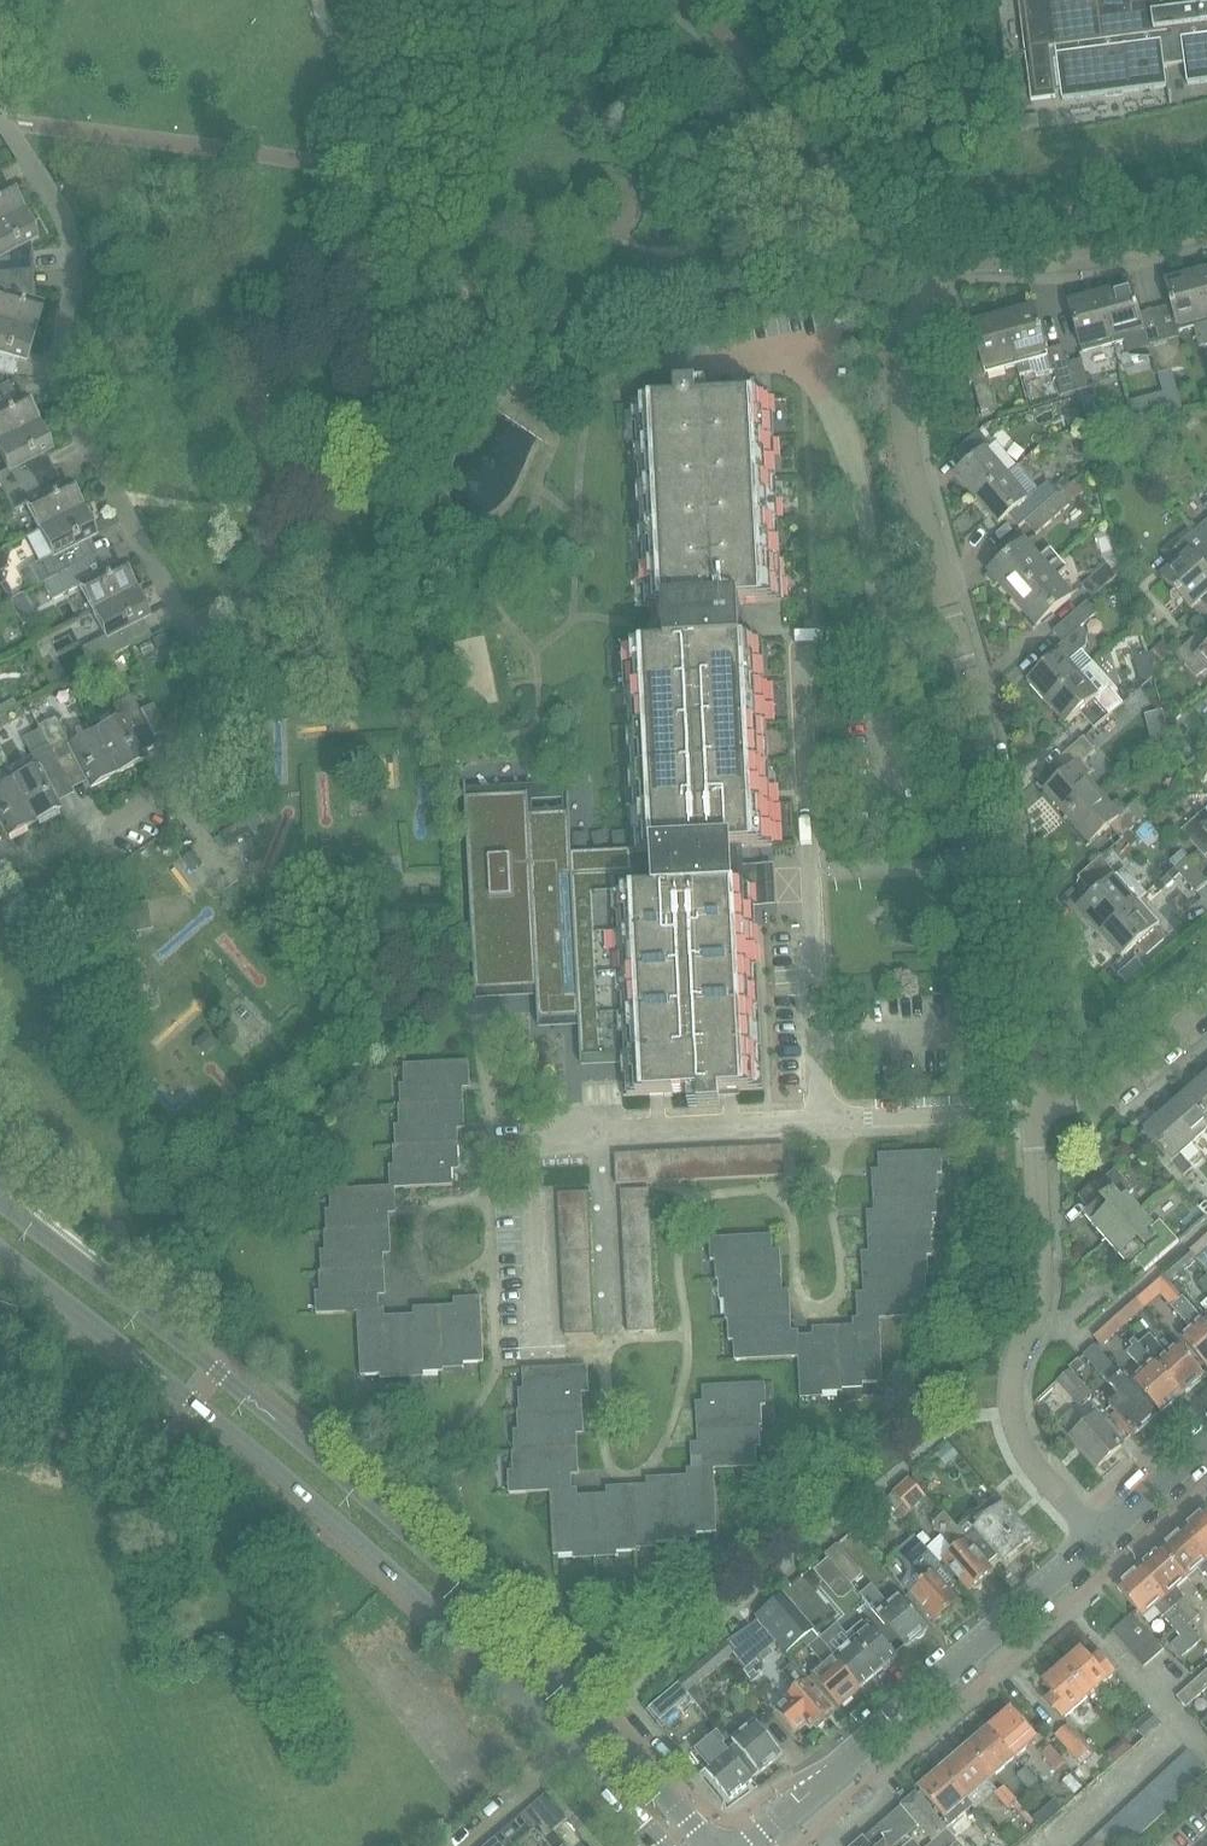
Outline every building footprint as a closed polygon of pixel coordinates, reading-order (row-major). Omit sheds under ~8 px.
[(1028,50),(1025,50),(1031,101),(1056,97),(1062,96),(1062,101),(1167,87),(1165,68),(1184,65),(1187,85),(1206,82),(1206,0),(1145,0),(1136,1),(1136,0),(1021,0),(1028,50)] [(23,211),(10,185),(0,190),(0,223),(23,211)] [(11,274),(9,252),(37,237),(23,211),(0,223),(0,275),(11,274)] [(35,332),(43,304),(13,295),(11,274),(0,275),(0,322),(35,332)] [(1197,276),(1206,312),(1206,275),(1198,277),(1198,276),(1197,276)] [(1197,276),(1196,276),(1197,278),(1187,280),(1186,279),(1166,284),(1178,331),(1195,327),(1200,349),(1206,347),(1206,312),(1197,276)] [(1101,297),(1113,344),(1124,342),(1127,353),(1148,347),(1132,288),(1111,294),(1112,296),(1101,298),(1101,297)] [(1113,344),(1101,297),(1100,297),(1100,299),(1090,302),(1090,300),(1069,306),(1082,353),(1113,344)] [(1005,318),(1004,318),(1016,367),(1017,367),(1020,377),(1032,373),(1037,377),(1054,372),(1061,398),(1076,393),(1067,363),(1063,346),(1046,351),(1035,310),(1015,316),(1015,317),(1005,320),(1005,318)] [(1016,367),(1004,318),(1003,319),(1004,320),(994,323),(993,321),(973,327),(986,375),(1016,367)] [(0,322),(0,353),(26,361),(35,332),(0,322)] [(1187,368),(1179,339),(1165,343),(1173,372),(1187,368)] [(1173,372),(1165,343),(1150,347),(1159,376),(1173,372)] [(1081,359),(1067,363),(1076,393),(1090,390),(1081,359)] [(973,383),(981,413),(996,410),(988,379),(973,383)] [(466,785),(464,785),(465,799),(475,998),(476,998),(477,998),(477,992),(537,989),(537,991),(537,997),(539,1026),(540,1026),(540,1021),(579,1019),(579,1027),(581,1065),(582,1065),(583,1065),(582,1059),(622,1057),(622,1062),(622,1065),(622,1074),(623,1081),(623,1086),(624,1098),(645,1097),(650,1097),(664,1096),(676,1095),(688,1095),(698,1094),(699,1108),(721,1107),(720,1093),(723,1093),(738,1092),(742,1092),(764,1091),(763,1079),(763,1067),(761,1042),(761,1030),(760,1018),(759,1006),(759,994),(758,982),(758,970),(757,958),(756,946),(755,926),(751,926),(750,908),(749,886),(744,886),(743,867),(743,861),(742,848),(767,847),(773,847),(772,824),(767,824),(758,641),(740,642),(738,604),(782,602),(781,579),(776,579),(767,397),(715,400),(708,400),(697,401),(697,386),(675,387),(676,402),(632,404),(633,427),(637,426),(647,609),(648,609),(664,608),(665,632),(666,646),(622,648),(624,671),(628,670),(636,827),(637,851),(633,851),(611,853),(589,854),(572,855),(570,813),(568,813),(568,815),(549,816),(531,817),(529,817),(528,794),(527,794),(527,797),(507,798),(497,798),(467,800),(467,796),(466,789),(466,785)] [(38,422),(24,396),(0,409),(0,442),(38,422)] [(4,493),(31,479),(23,463),(51,449),(38,422),(0,442),(0,457),(7,470),(0,473),(0,485),(4,493)] [(1002,444),(1028,462),(1039,446),(1024,436),(1027,432),(1016,424),(1002,444)] [(957,476),(977,500),(1016,466),(996,443),(992,447),(978,431),(954,452),(967,467),(957,476)] [(1037,491),(1016,466),(977,500),(998,525),(1009,516),(1019,528),(1025,523),(1057,494),(1048,483),(1037,491)] [(25,506),(38,531),(82,508),(69,482),(40,496),(31,479),(4,493),(14,512),(25,506)] [(1064,489),(1057,494),(1025,523),(1036,535),(1074,501),(1064,489)] [(30,584),(32,588),(75,565),(67,549),(96,534),(82,508),(38,531),(51,556),(30,567),(37,581),(30,584)] [(1194,532),(1206,547),(1206,520),(1194,532)] [(1194,532),(1169,553),(1178,563),(1161,578),(1191,610),(1206,595),(1206,547),(1194,532)] [(999,584),(1013,600),(1059,560),(1050,549),(1038,559),(1024,543),(986,577),(995,587),(999,584)] [(1059,560),(1013,600),(1028,617),(1024,620),(1033,630),(1071,597),(1056,579),(1067,569),(1059,560)] [(79,585),(92,612),(135,589),(122,563),(93,578),(84,561),(75,565),(32,588),(35,593),(45,588),(51,599),(79,585)] [(1080,586),(1091,598),(1116,576),(1105,564),(1080,586)] [(135,589),(92,612),(105,637),(82,649),(92,667),(129,647),(121,630),(149,616),(135,589)] [(1028,683),(1047,704),(1079,676),(1093,664),(1082,651),(1086,648),(1090,640),(1081,629),(1097,614),(1087,603),(1053,632),(1063,643),(1055,650),(1059,655),(1056,658),(1052,653),(1038,665),(1042,670),(1028,683)] [(1202,631),(1177,654),(1198,677),(1206,669),(1206,637),(1202,631)] [(1079,676),(1047,704),(1066,726),(1080,713),(1094,729),(1123,704),(1108,688),(1111,685),(1093,664),(1079,676)] [(120,719),(95,732),(117,775),(143,761),(128,733),(145,724),(152,738),(166,731),(152,706),(140,712),(131,696),(113,706),(120,719)] [(38,727),(47,745),(62,773),(70,769),(68,764),(76,760),(90,788),(117,775),(95,732),(70,745),(56,717),(38,727)] [(1042,797),(1065,823),(1098,794),(1085,780),(1092,773),(1083,763),(1095,752),(1084,739),(1055,764),(1066,777),(1042,797)] [(37,767),(11,780),(33,824),(60,810),(45,781),(62,773),(47,745),(30,754),(37,767)] [(11,780),(0,786),(0,823),(7,837),(33,824),(11,780)] [(1098,794),(1065,823),(1087,848),(1110,827),(1121,840),(1150,815),(1138,801),(1126,812),(1117,801),(1110,808),(1098,794)] [(1206,811),(1182,832),(1205,858),(1206,856),(1206,813),(1206,811)] [(228,832),(227,833),(219,837),(227,850),(236,845),(228,832)] [(185,859),(193,872),(201,867),(193,854),(185,859)] [(1101,932),(1101,933),(1138,900),(1101,857),(1077,878),(1079,880),(1080,879),(1087,887),(1086,888),(1088,890),(1089,889),(1094,895),(1080,908),(1094,924),(1095,923),(1102,931),(1101,932)] [(1196,893),(1206,884),(1206,882),(1187,859),(1175,869),(1196,893)] [(1138,900),(1101,933),(1103,932),(1110,940),(1108,941),(1122,957),(1137,945),(1146,956),(1165,940),(1155,929),(1160,925),(1159,924),(1154,928),(1142,914),(1147,910),(1138,900)] [(407,1087),(408,1106),(463,1103),(463,1084),(470,1083),(469,1062),(404,1065),(405,1085),(400,1085),(400,1087),(407,1087)] [(1186,1095),(1206,1119),(1206,1077),(1200,1069),(1193,1075),(1200,1083),(1186,1095)] [(1158,1105),(1193,1144),(1205,1134),(1206,1136),(1206,1119),(1186,1095),(1173,1107),(1166,1099),(1158,1105)] [(402,1127),(403,1147),(458,1144),(457,1125),(464,1124),(463,1103),(408,1106),(398,1106),(399,1126),(394,1126),(395,1128),(402,1127)] [(1193,1144),(1158,1105),(1152,1111),(1159,1119),(1144,1131),(1184,1176),(1192,1169),(1180,1155),(1193,1144)] [(458,1144),(403,1147),(393,1147),(394,1167),(389,1167),(389,1168),(397,1168),(398,1187),(395,1187),(395,1189),(453,1186),(452,1165),(459,1165),(458,1144)] [(784,1146),(770,1147),(771,1177),(786,1176),(784,1146)] [(756,1147),(742,1148),(743,1178),(757,1178),(756,1147)] [(770,1147),(756,1147),(757,1178),(771,1177),(770,1147)] [(742,1148),(727,1149),(729,1179),(743,1178),(742,1148)] [(727,1149),(713,1150),(715,1180),(729,1179),(727,1149)] [(699,1150),(685,1151),(686,1181),(701,1180),(699,1150)] [(713,1150),(699,1150),(701,1180),(715,1180),(713,1150)] [(685,1151),(671,1152),(672,1182),(686,1181),(685,1151)] [(657,1152),(642,1153),(644,1183),(658,1182),(657,1152)] [(671,1152),(657,1152),(658,1182),(672,1182),(671,1152)] [(874,1198),(929,1195),(939,1194),(938,1175),(942,1175),(942,1173),(935,1173),(934,1154),(941,1154),(941,1152),(879,1155),(880,1176),(872,1176),(874,1198)] [(642,1153),(628,1154),(630,1184),(644,1183),(642,1153)] [(630,1184),(628,1154),(614,1154),(616,1184),(630,1184)] [(1102,1244),(1102,1245),(1141,1211),(1128,1196),(1134,1191),(1115,1170),(1098,1185),(1096,1182),(1079,1197),(1091,1211),(1084,1216),(1106,1241),(1102,1244)] [(1170,1194),(1179,1204),(1196,1188),(1186,1178),(1170,1194)] [(333,1212),(334,1231),(390,1228),(389,1209),(396,1209),(395,1189),(395,1187),(330,1191),(331,1211),(326,1211),(326,1212),(333,1212)] [(621,1191),(621,1205),(650,1204),(649,1189),(621,1191)] [(559,1194),(560,1209),(589,1208),(588,1193),(559,1194)] [(868,1239),(924,1236),(933,1235),(932,1216),(937,1215),(937,1214),(930,1214),(929,1195),(874,1198),(875,1217),(867,1217),(868,1239)] [(621,1205),(622,1219),(651,1218),(650,1204),(621,1205)] [(560,1209),(561,1224),(589,1222),(589,1208),(560,1209)] [(1141,1211),(1102,1245),(1103,1245),(1107,1242),(1128,1267),(1135,1261),(1144,1272),(1179,1242),(1160,1220),(1154,1226),(1141,1211)] [(622,1219),(623,1234),(652,1233),(651,1218),(622,1219)] [(561,1224),(561,1238),(590,1237),(589,1222),(561,1224)] [(328,1253),(329,1272),(385,1270),(384,1250),(391,1250),(390,1228),(334,1231),(324,1232),(325,1251),(321,1252),(321,1253),(328,1253)] [(623,1234),(623,1248),(652,1247),(652,1233),(623,1234)] [(716,1281),(726,1281),(781,1278),(780,1256),(773,1257),(772,1236),(709,1239),(709,1241),(716,1240),(717,1260),(710,1260),(710,1262),(715,1261),(716,1281)] [(863,1280),(919,1277),(928,1276),(927,1256),(932,1256),(932,1255),(925,1255),(924,1236),(868,1239),(869,1258),(862,1258),(863,1280)] [(1190,1253),(1197,1262),(1206,1253),(1206,1236),(1189,1252),(1190,1253)] [(561,1238),(562,1253),(591,1251),(590,1237),(561,1238)] [(623,1248),(624,1263),(653,1261),(652,1247),(623,1248)] [(562,1253),(563,1267),(592,1265),(591,1251),(562,1253)] [(624,1263),(625,1277),(654,1276),(653,1261),(624,1263)] [(563,1267),(563,1281),(592,1280),(592,1265),(563,1267)] [(316,1315),(358,1313),(379,1312),(379,1291),(386,1290),(385,1270),(329,1272),(319,1272),(320,1292),(315,1293),(315,1294),(323,1294),(324,1313),(316,1313),(316,1315)] [(1162,1295),(1173,1307),(1183,1298),(1162,1274),(1152,1283),(1162,1295)] [(625,1277),(625,1291),(654,1290),(654,1276),(625,1277)] [(858,1320),(880,1319),(923,1317),(922,1297),(927,1297),(927,1296),(919,1296),(919,1277),(863,1280),(864,1299),(857,1299),(858,1320)] [(781,1278),(726,1281),(727,1300),(719,1300),(719,1302),(724,1301),(725,1321),(735,1321),(791,1318),(790,1296),(782,1297),(781,1278)] [(563,1281),(564,1296),(593,1294),(592,1280),(563,1281)] [(625,1291),(626,1306),(655,1304),(654,1290),(625,1291)] [(564,1296),(565,1310),(594,1309),(593,1294),(564,1296)] [(440,1307),(443,1363),(462,1362),(462,1369),(464,1369),(464,1364),(484,1363),(480,1298),(459,1299),(459,1306),(440,1307)] [(1206,1369),(1206,1325),(1183,1298),(1173,1307),(1192,1330),(1181,1340),(1206,1369)] [(626,1306),(627,1320),(656,1319),(655,1304),(626,1306)] [(443,1372),(443,1363),(440,1307),(419,1308),(419,1316),(399,1317),(403,1372),(422,1371),(422,1378),(424,1378),(424,1373),(443,1372)] [(1120,1324),(1124,1328),(1135,1318),(1125,1307),(1114,1317),(1120,1324)] [(565,1310),(565,1324),(594,1323),(594,1309),(565,1310)] [(403,1379),(403,1372),(399,1317),(380,1317),(379,1312),(358,1313),(361,1377),(381,1376),(381,1380),(383,1380),(382,1373),(401,1372),(402,1379),(403,1379)] [(1092,1335),(1103,1347),(1124,1328),(1120,1324),(1114,1317),(1092,1335)] [(791,1318),(735,1321),(736,1340),(729,1340),(729,1342),(734,1342),(735,1361),(798,1358),(797,1337),(792,1337),(791,1318)] [(656,1319),(627,1320),(627,1333),(656,1332),(656,1319)] [(880,1319),(858,1320),(858,1326),(839,1327),(842,1382),(861,1382),(861,1389),(863,1389),(863,1384),(883,1383),(880,1319)] [(594,1323),(565,1324),(566,1336),(595,1335),(594,1323)] [(842,1392),(842,1382),(839,1327),(818,1328),(818,1335),(797,1337),(798,1358),(800,1382),(800,1399),(802,1399),(802,1392),(821,1391),(821,1398),(823,1398),(823,1393),(842,1392)] [(1149,1337),(1140,1345),(1183,1394),(1184,1393),(1183,1392),(1189,1387),(1190,1388),(1204,1375),(1178,1345),(1166,1356),(1149,1337)] [(1183,1394),(1140,1345),(1135,1340),(1129,1344),(1133,1348),(1127,1354),(1142,1371),(1131,1380),(1160,1413),(1175,1400),(1174,1399),(1181,1394),(1181,1395),(1183,1394)] [(1095,1346),(1084,1356),(1120,1397),(1110,1407),(1135,1436),(1150,1422),(1148,1420),(1154,1415),(1156,1417),(1157,1416),(1095,1346)] [(1069,1368),(1075,1375),(1084,1367),(1078,1360),(1069,1368)] [(526,1392),(527,1411),(583,1408),(582,1389),(589,1388),(588,1367),(522,1371),(524,1390),(519,1391),(519,1392),(526,1392)] [(1057,1382),(1080,1407),(1092,1396),(1070,1370),(1057,1382)] [(702,1387),(703,1402),(703,1408),(696,1408),(697,1430),(753,1427),(762,1427),(761,1407),(766,1406),(766,1405),(759,1405),(758,1386),(765,1386),(765,1384),(702,1387)] [(521,1432),(522,1451),(577,1449),(576,1430),(584,1429),(583,1408),(527,1411),(517,1411),(519,1431),(514,1431),(514,1433),(521,1432)] [(1073,1411),(1072,1411),(1060,1422),(1074,1437),(1073,1438),(1099,1467),(1122,1447),(1095,1417),(1086,1425),(1073,1411)] [(754,1447),(753,1427),(697,1430),(698,1449),(691,1449),(692,1471),(714,1470),(758,1468),(756,1448),(761,1448),(761,1446),(754,1447)] [(577,1449),(522,1451),(512,1452),(513,1472),(509,1472),(509,1474),(516,1473),(517,1492),(510,1493),(510,1494),(551,1492),(572,1491),(571,1470),(578,1470),(577,1449)] [(714,1470),(692,1471),(692,1477),(674,1478),(676,1533),(695,1532),(696,1539),(697,1539),(697,1534),(717,1534),(714,1470)] [(633,1487),(636,1542),(655,1541),(656,1549),(657,1549),(657,1544),(677,1543),(676,1533),(674,1478),(652,1479),(652,1486),(633,1487)] [(927,1499),(909,1479),(893,1493),(885,1501),(894,1512),(903,1504),(912,1514),(927,1499)] [(592,1496),(594,1551),(595,1559),(596,1559),(596,1551),(615,1550),(616,1558),(617,1558),(617,1553),(637,1552),(636,1542),(633,1487),(612,1488),(612,1495),(592,1496)] [(575,1552),(594,1551),(592,1496),(572,1497),(572,1491),(551,1492),(554,1556),(574,1555),(574,1560),(576,1560),(575,1552)] [(995,1498),(983,1508),(991,1517),(966,1539),(988,1564),(999,1555),(1005,1562),(1031,1540),(995,1498)] [(894,1512),(885,1501),(870,1514),(880,1525),(894,1512)] [(1182,1530),(1206,1558),(1206,1511),(1205,1509),(1182,1530)] [(988,1564),(966,1539),(944,1515),(932,1525),(954,1551),(943,1561),(970,1592),(974,1589),(978,1589),(982,1585),(983,1581),(994,1571),(988,1564)] [(1160,1549),(1187,1579),(1198,1570),(1204,1577),(1206,1575),(1206,1576),(1206,1558),(1182,1530),(1160,1549)] [(904,1586),(919,1604),(935,1623),(959,1601),(950,1590),(957,1584),(918,1540),(901,1555),(917,1574),(904,1586)] [(843,1575),(851,1584),(862,1575),(837,1546),(826,1555),(830,1560),(843,1575)] [(1160,1549),(1139,1568),(1190,1626),(1200,1617),(1183,1596),(1176,1589),(1187,1579),(1160,1549)] [(843,1575),(830,1560),(819,1570),(829,1581),(835,1582),(843,1575)] [(1202,1641),(1139,1568),(1116,1587),(1144,1619),(1155,1609),(1161,1615),(1162,1615),(1181,1637),(1171,1645),(1182,1658),(1202,1641)] [(820,1575),(804,1587),(829,1620),(845,1607),(820,1575)] [(928,1629),(912,1611),(900,1596),(890,1605),(873,1585),(862,1594),(906,1648),(916,1639),(920,1639),(924,1635),(925,1632),(928,1629)] [(814,1631),(783,1594),(770,1605),(756,1617),(759,1620),(773,1637),(787,1654),(803,1640),(814,1631)] [(1131,1616),(1122,1623),(1155,1658),(1165,1649),(1131,1616)] [(857,1640),(836,1657),(835,1658),(860,1687),(861,1688),(897,1656),(872,1627),(873,1626),(871,1624),(869,1622),(865,1624),(863,1622),(850,1633),(857,1640)] [(1155,1658),(1122,1623),(1112,1632),(1144,1668),(1155,1658)] [(751,1626),(727,1642),(734,1654),(744,1670),(751,1682),(759,1675),(761,1678),(764,1676),(762,1673),(763,1663),(759,1658),(770,1648),(751,1626)] [(814,1631),(804,1640),(825,1666),(813,1677),(838,1706),(860,1687),(835,1658),(836,1657),(814,1631)] [(734,1654),(727,1642),(679,1683),(679,1684),(687,1693),(690,1697),(703,1712),(711,1706),(695,1687),(734,1654)] [(1081,1649),(1063,1665),(1090,1696),(1116,1673),(1099,1654),(1092,1660),(1081,1649)] [(832,1711),(833,1710),(794,1665),(783,1674),(797,1690),(785,1700),(787,1702),(776,1711),(795,1733),(806,1724),(811,1729),(815,1726),(817,1729),(825,1722),(823,1719),(826,1716),(825,1715),(831,1710),(832,1711)] [(1090,1696),(1063,1665),(1043,1683),(1053,1694),(1046,1700),(1063,1720),(1090,1696)] [(1201,1676),(1177,1698),(1186,1708),(1206,1689),(1206,1683),(1201,1676)] [(679,1684),(650,1709),(660,1721),(690,1697),(687,1693),(679,1684)] [(1012,1709),(990,1728),(1016,1757),(1038,1739),(1012,1709)] [(713,1744),(718,1752),(710,1758),(714,1762),(705,1769),(731,1800),(753,1781),(724,1747),(726,1745),(702,1710),(689,1720),(693,1725),(684,1732),(700,1754),(713,1744)] [(1160,1724),(1150,1713),(1134,1727),(1143,1738),(1160,1724)] [(732,1740),(744,1755),(760,1774),(783,1755),(754,1721),(732,1740)] [(1056,1735),(1078,1761),(1089,1751),(1067,1726),(1056,1735)] [(990,1728),(969,1746),(995,1776),(1016,1757),(990,1728)] [(969,1746),(942,1770),(968,1799),(995,1776),(969,1746)] [(1043,1754),(1058,1772),(1066,1765),(1051,1747),(1043,1754)] [(1178,1761),(1198,1782),(1206,1774),(1206,1772),(1188,1752),(1178,1761)] [(1178,1761),(1168,1770),(1188,1791),(1198,1782),(1178,1761)] [(1017,1776),(1034,1794),(1042,1787),(1038,1783),(1039,1782),(1026,1768),(1017,1776)] [(968,1799),(942,1770),(919,1789),(945,1819),(958,1808),(964,1815),(973,1806),(968,1799)] [(1168,1770),(1158,1780),(1177,1801),(1188,1791),(1168,1770)] [(1158,1780),(1146,1791),(1166,1812),(1177,1801),(1158,1780)] [(1009,1808),(1012,1813),(1020,1806),(1016,1802),(1017,1801),(1005,1786),(996,1795),(1008,1809),(1009,1808)] [(1146,1791),(1136,1800),(1155,1822),(1166,1812),(1146,1791)] [(546,1794),(522,1815),(544,1840),(568,1820),(546,1794)] [(901,1806),(902,1807),(919,1826),(933,1843),(948,1830),(916,1794),(901,1806)] [(1136,1800),(1125,1811),(1145,1832),(1155,1822),(1136,1800)] [(886,1845),(897,1845),(919,1826),(902,1807),(865,1839),(864,1838),(854,1845),(885,1845),(886,1845)] [(988,1839),(996,1832),(978,1810),(968,1818),(981,1832),(982,1832),(988,1839)] [(1125,1811),(1114,1821),(1134,1842),(1145,1832),(1125,1811)] [(1103,1831),(1117,1845),(1129,1845),(1134,1842),(1114,1821),(1103,1831)] [(1093,1840),(1099,1845),(1117,1845),(1103,1831),(1093,1840)]
